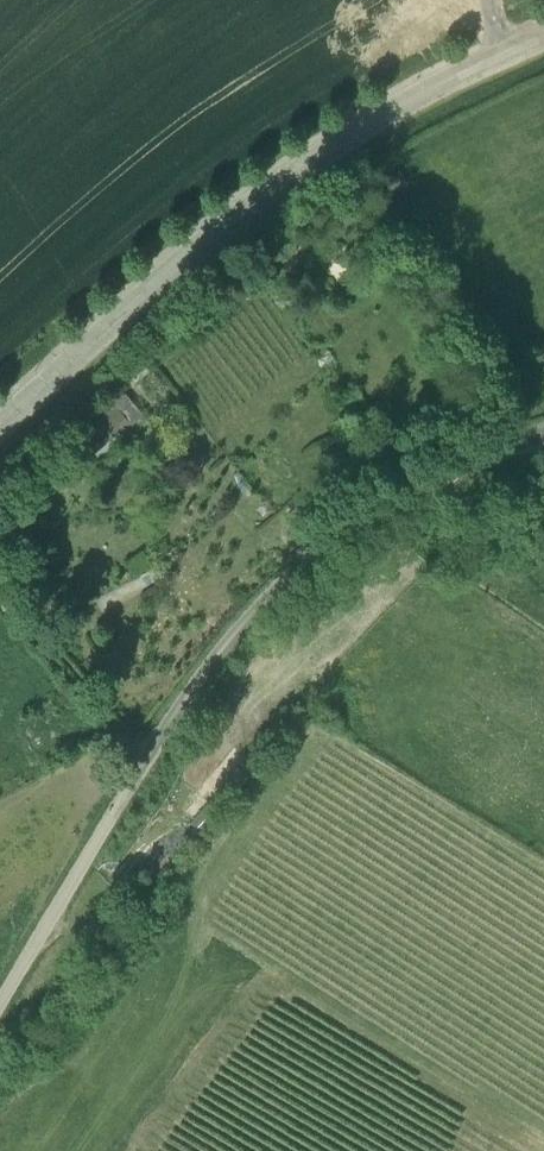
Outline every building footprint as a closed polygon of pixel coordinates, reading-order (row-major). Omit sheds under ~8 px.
[(78,435),(94,454),(133,421),(117,402),(78,435)]
